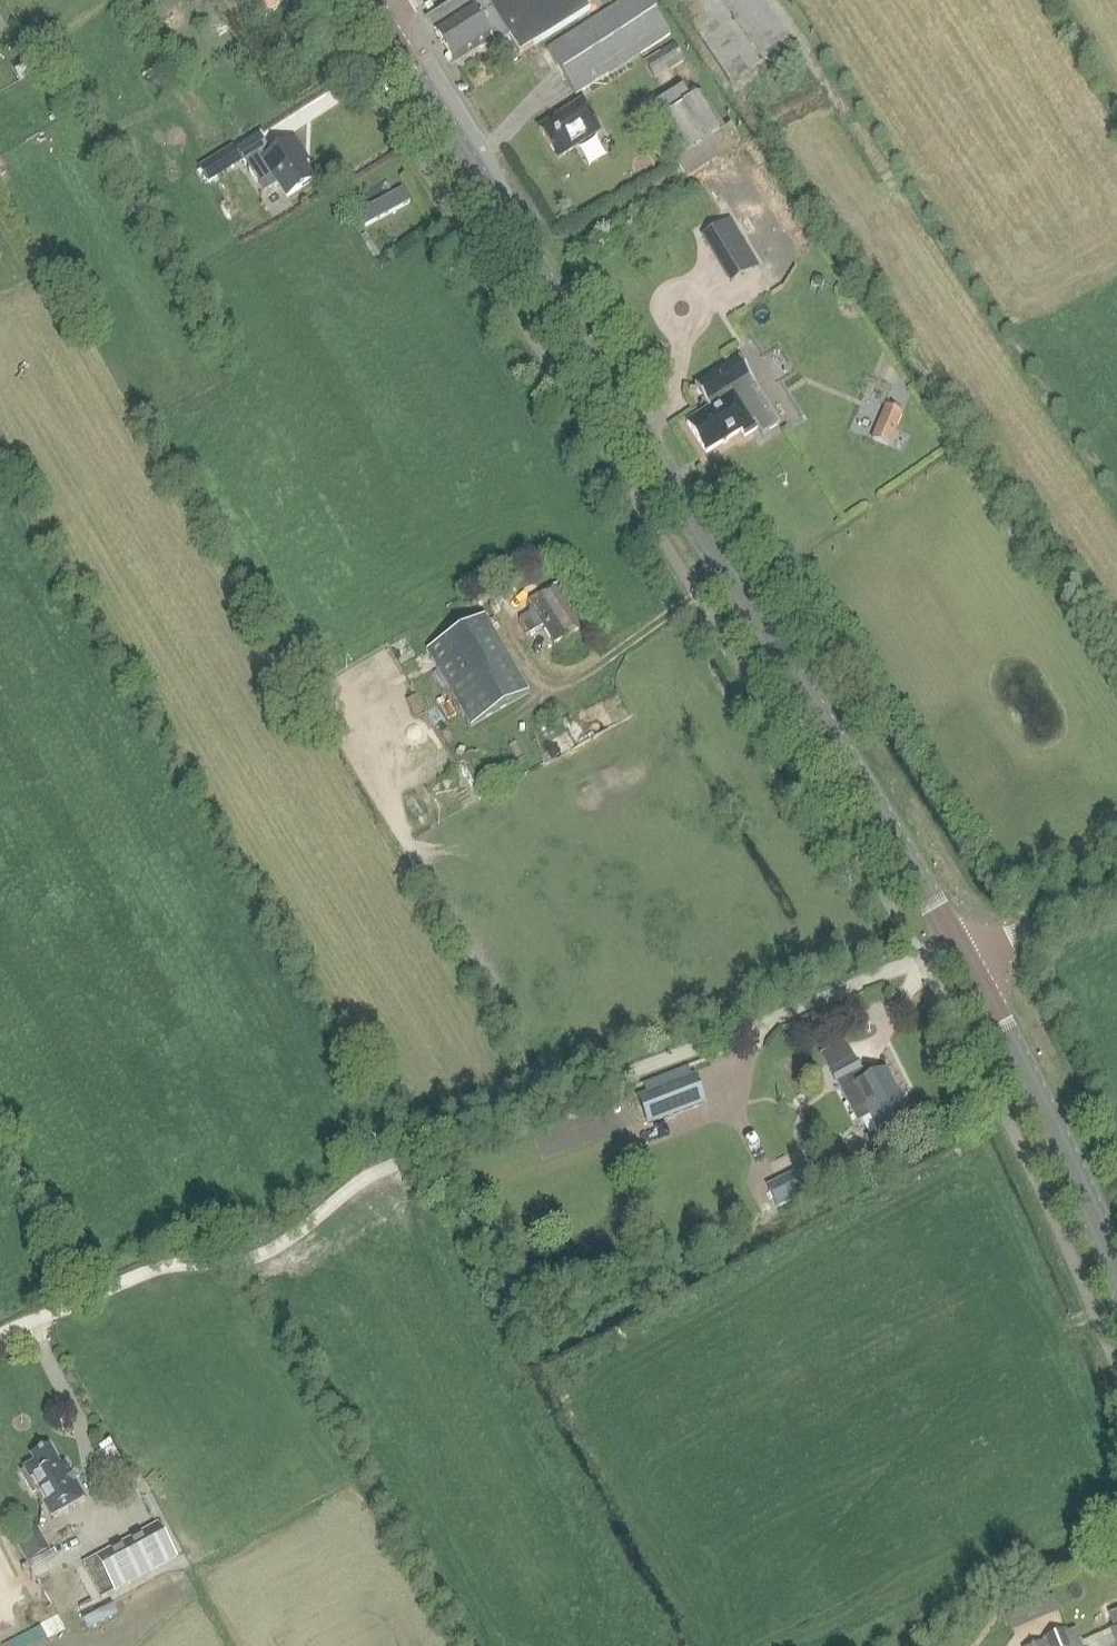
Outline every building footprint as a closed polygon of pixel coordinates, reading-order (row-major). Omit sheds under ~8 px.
[(435,30),(433,31),(453,63),(490,40),(494,48),(508,39),(518,56),(589,12),(582,0),(456,0),(429,16),(431,26),(435,30)] [(666,33),(645,0),(622,0),(545,49),(572,92),(666,33)] [(730,84),(791,43),(762,0),(675,0),(730,84)] [(684,62),(673,44),(643,61),(654,80),(684,62)] [(731,126),(724,131),(701,95),(689,99),(683,88),(653,107),(683,154),(675,161),(686,180),(716,161),(721,163),(740,142),(731,126)] [(579,101),(538,128),(557,158),(598,131),(579,101)] [(257,183),(273,174),(287,196),(313,179),(299,157),(303,154),(294,139),(269,154),(258,135),(235,149),(232,145),(213,157),(223,174),(244,162),(257,183)] [(701,237),(715,260),(745,243),(730,219),(701,237)] [(741,433),(757,422),(735,390),(752,378),(737,355),(693,383),(708,406),(685,421),(704,449),(738,427),(741,433)] [(883,423),(895,428),(902,412),(890,407),(883,423)] [(544,625),(554,642),(579,628),(568,609),(572,607),(559,585),(529,602),(530,604),(528,614),(520,619),(529,634),(544,625)] [(470,725),(527,692),(483,615),(427,648),(470,725)] [(871,1115),(879,1130),(908,1115),(884,1071),(875,1075),(870,1066),(860,1072),(853,1059),(830,1072),(850,1110),(848,1110),(850,1114),(852,1114),(857,1122),(871,1115)] [(704,1103),(693,1076),(638,1097),(649,1125),(704,1103)] [(796,1171),(766,1187),(778,1208),(807,1193),(796,1171)] [(51,1516),(85,1497),(65,1462),(59,1465),(49,1446),(33,1454),(37,1461),(24,1468),(51,1516)] [(158,1523),(95,1557),(84,1562),(101,1593),(103,1597),(114,1592),(177,1559),(174,1554),(158,1523)] [(24,1540),(34,1562),(55,1553),(44,1531),(24,1540)] [(93,1617),(98,1627),(126,1613),(121,1602),(93,1617)] [(1108,1616),(1113,1628),(1108,1630),(1115,1645),(1116,1645),(1116,1612),(1108,1616)] [(1076,1628),(1068,1631),(1066,1628),(1041,1639),(1044,1645),(1083,1645),(1076,1628)]
